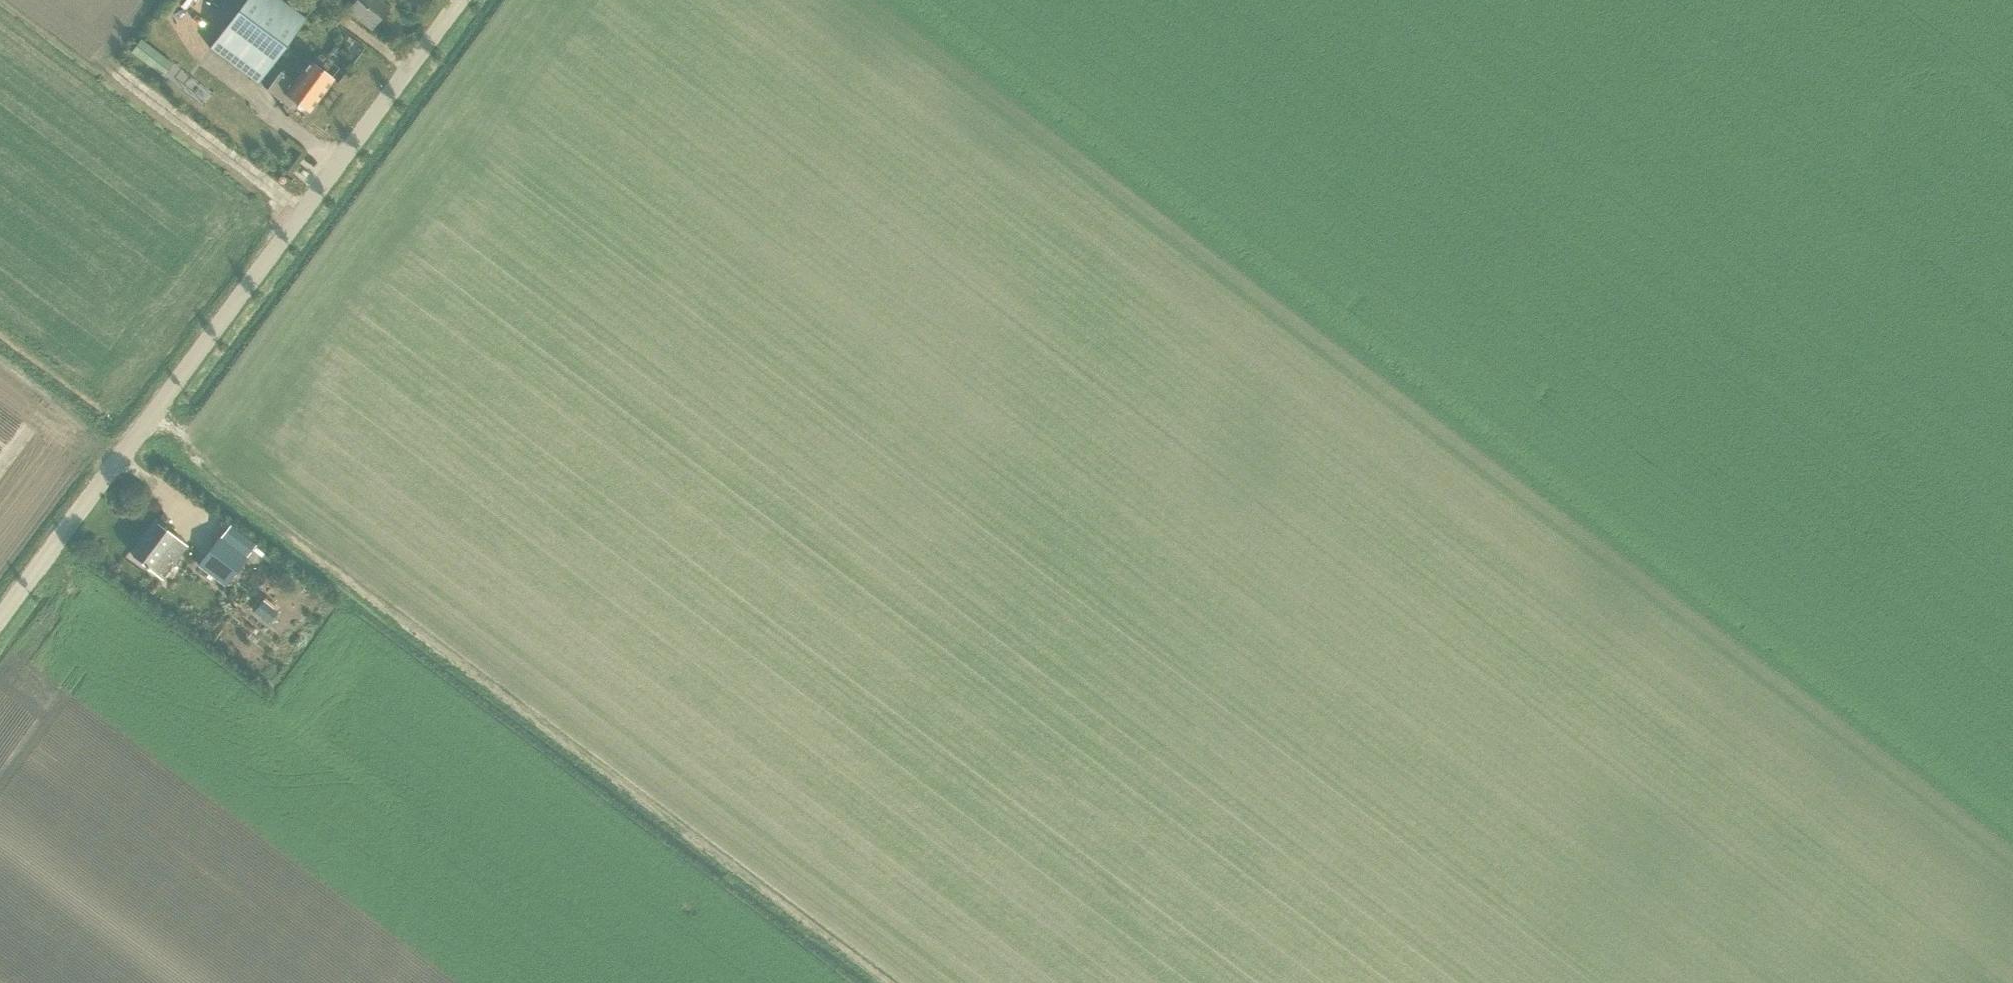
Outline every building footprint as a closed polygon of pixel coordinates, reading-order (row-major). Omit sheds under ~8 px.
[(284,0),(245,0),(210,47),(259,84),(308,18),(284,0)] [(389,7),(379,0),(355,0),(348,10),(373,29),(389,7)] [(141,38),(131,51),(163,75),(173,62),(141,38)] [(310,111),(334,79),(310,61),(294,82),(281,72),(268,90),(291,107),(295,100),(310,111)] [(164,579),(188,547),(157,524),(134,555),(164,579)] [(244,561),(246,558),(257,544),(231,524),(220,538),(200,565),(226,585),(229,581),(244,561)] [(277,608),(267,600),(259,611),(268,619),(277,608)] [(324,613),(317,626),(328,631),(334,618),(324,613)]
